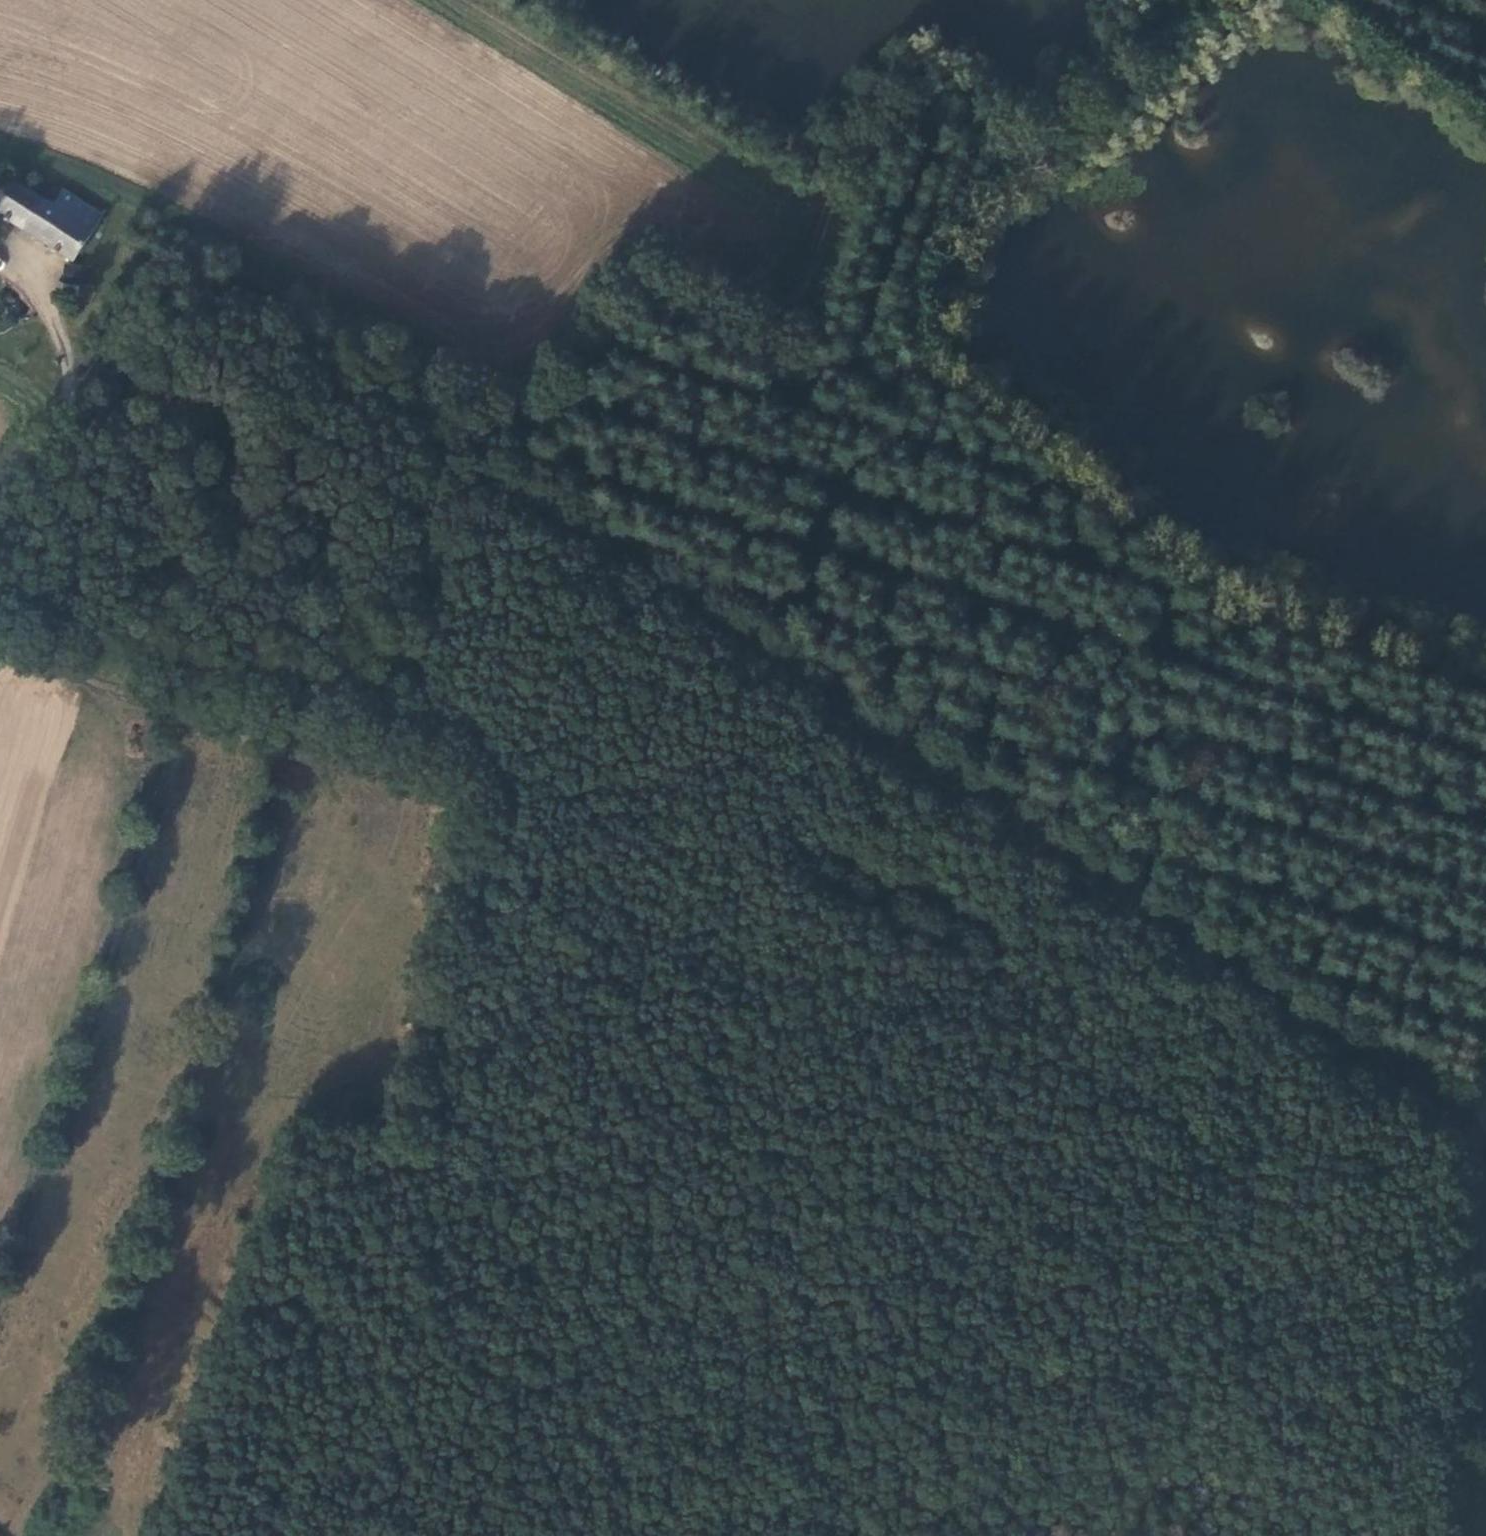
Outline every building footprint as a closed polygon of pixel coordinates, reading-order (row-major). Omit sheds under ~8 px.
[(103,216),(55,185),(42,201),(9,180),(4,186),(0,185),(0,214),(72,262),(103,216)]
